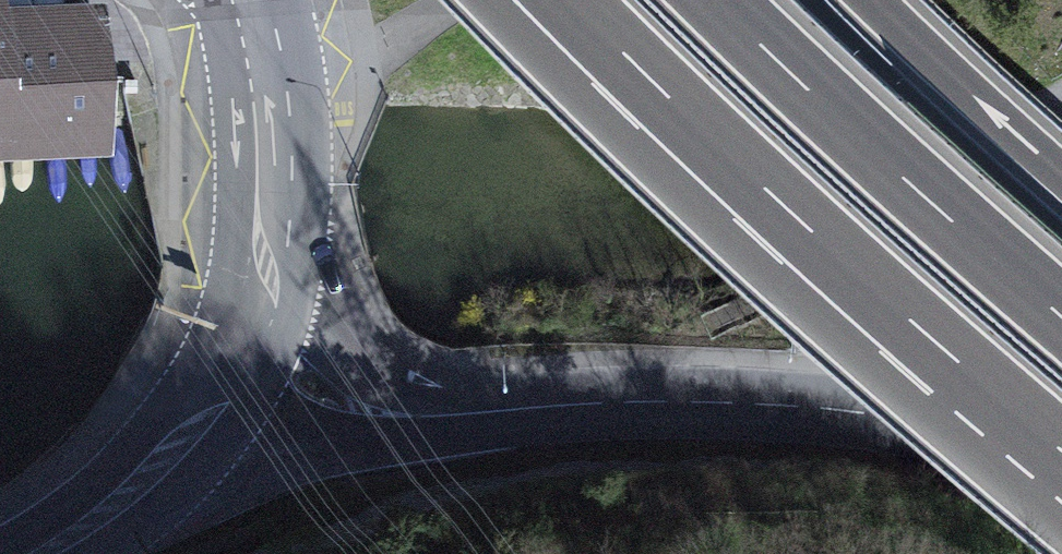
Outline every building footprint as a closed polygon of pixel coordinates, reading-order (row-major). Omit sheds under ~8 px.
[(118,142),(107,0),(0,0),(0,146),(118,142)]
